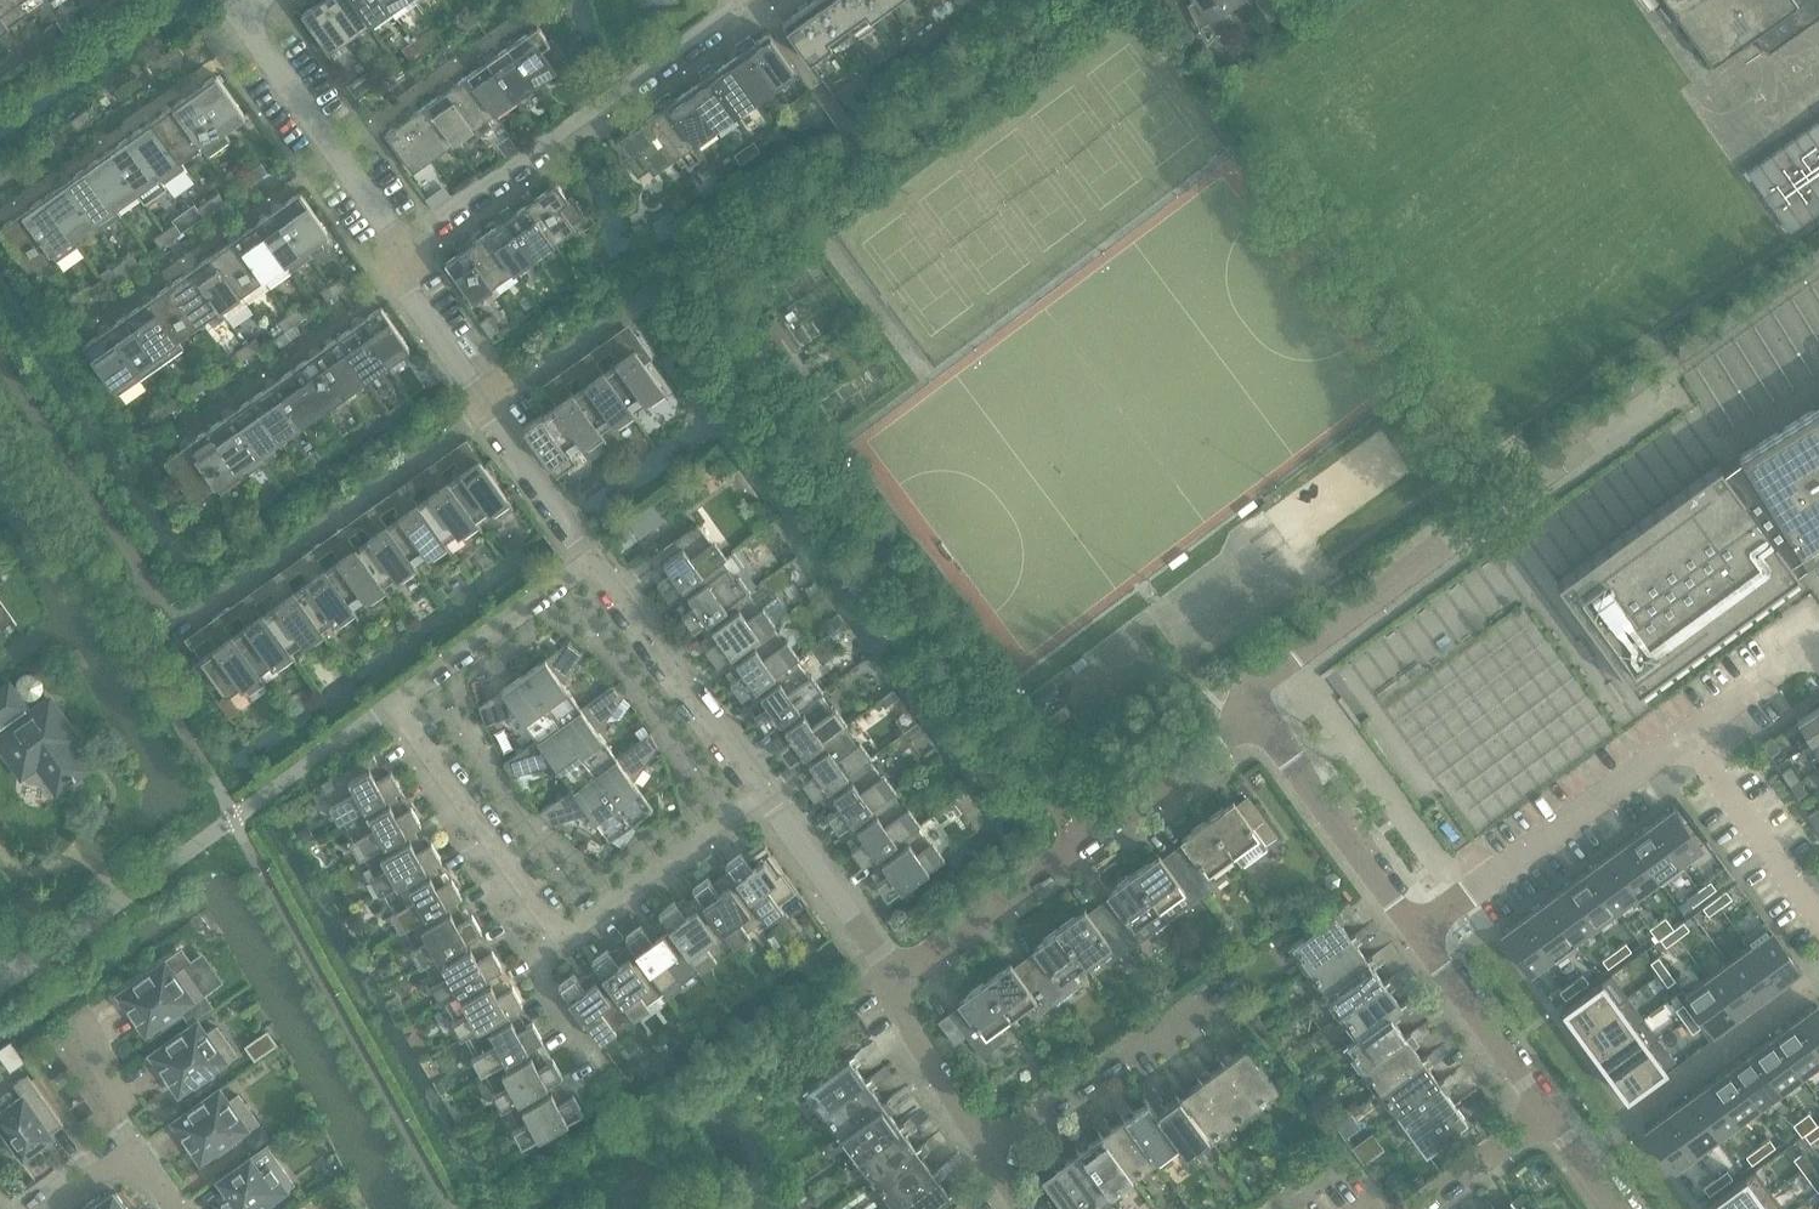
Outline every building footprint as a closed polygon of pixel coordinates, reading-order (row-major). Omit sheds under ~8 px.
[(10,24),(29,11),(21,0),(0,0),(0,10),(10,24)] [(29,11),(44,0),(21,0),(29,11)] [(81,4),(89,15),(103,6),(99,0),(88,0),(81,4)] [(316,4),(303,13),(302,13),(301,14),(329,53),(351,38),(323,0),(313,0),(316,4)] [(351,38),(371,24),(354,0),(323,0),(351,38)] [(371,24),(391,10),(384,0),(354,0),(371,24)] [(391,10),(397,17),(417,3),(415,0),(384,0),(391,10)] [(783,23),(810,61),(896,0),(815,0),(783,23)] [(1210,22),(1241,0),(1194,0),(1210,22)] [(1255,1),(1270,21),(1282,12),(1273,0),(1257,0),(1255,1)] [(1712,65),(1754,35),(1768,54),(1818,17),(1818,0),(1666,0),(1712,65)] [(81,4),(68,14),(75,25),(89,15),(81,4)] [(10,24),(0,10),(0,31),(10,24)] [(57,21),(43,31),(51,42),(65,32),(57,21)] [(553,64),(564,56),(552,39),(550,41),(537,24),(515,40),(511,36),(504,41),(507,46),(536,85),(557,70),(553,64)] [(417,33),(411,38),(422,53),(442,38),(434,27),(420,37),(417,33)] [(43,31),(29,41),(37,52),(51,42),(43,31)] [(797,71),(770,33),(769,32),(755,42),(752,37),(745,42),(776,86),(797,71)] [(412,41),(402,48),(409,58),(419,50),(412,41)] [(741,52),(728,61),(756,101),(776,86),(745,42),(738,47),(741,52)] [(167,52),(173,61),(184,54),(178,45),(167,52)] [(491,50),(484,55),(515,100),(536,85),(507,46),(494,55),(491,50)] [(5,58),(13,69),(27,59),(19,48),(5,58)] [(167,52),(157,59),(163,69),(173,61),(167,52)] [(477,60),(480,65),(467,74),(495,114),(515,100),(484,55),(477,60)] [(0,62),(0,78),(13,69),(5,58),(0,62)] [(712,66),(704,71),(736,115),(756,101),(728,61),(715,70),(712,66)] [(704,71),(697,76),(701,80),(687,90),(715,129),(736,115),(704,71)] [(216,74),(194,90),(223,131),(245,115),(216,74)] [(451,79),(443,84),(481,136),(489,130),(483,122),(495,114),(467,74),(454,83),(451,79)] [(124,83),(131,92),(141,84),(135,75),(124,83)] [(357,79),(348,86),(355,96),(365,89),(357,79)] [(124,83),(114,90),(120,99),(131,92),(124,83)] [(440,93),(426,103),(455,142),(459,139),(464,147),(481,136),(443,84),(437,89),(440,93)] [(194,90),(172,105),(201,146),(223,131),(194,90)] [(671,94),(664,100),(695,144),(696,143),(715,129),(687,90),(674,99),(671,94)] [(802,94),(791,102),(797,111),(809,103),(802,94)] [(701,152),(702,152),(696,143),(695,144),(664,100),(657,105),(660,109),(647,118),(647,119),(675,158),(683,152),(689,160),(701,152)] [(410,107),(403,113),(435,157),(455,142),(426,103),(414,112),(410,107)] [(81,113),(88,122),(98,114),(92,105),(81,113)] [(172,105),(151,120),(180,161),(181,161),(201,146),(172,105)] [(81,113),(71,120),(78,129),(88,122),(81,113)] [(396,118),(399,122),(385,132),(413,172),(435,157),(403,113),(396,118)] [(629,157),(626,158),(638,175),(650,167),(654,173),(675,158),(647,119),(647,118),(644,113),(637,119),(640,123),(617,140),(629,157)] [(151,120),(129,135),(158,176),(165,186),(188,171),(181,161),(180,161),(151,120)] [(1747,172),(1790,232),(1818,211),(1818,121),(1747,172)] [(155,190),(150,182),(158,176),(129,135),(108,151),(137,191),(136,192),(142,200),(144,199),(143,199),(155,190)] [(49,136),(38,143),(45,152),(55,145),(49,136)] [(509,136),(498,144),(506,155),(517,147),(509,136)] [(38,143),(28,150),(35,159),(45,152),(38,143)] [(744,147),(734,154),(740,162),(750,156),(744,147)] [(136,192),(137,191),(108,151),(87,166),(116,206),(136,192)] [(261,163),(251,170),(257,179),(268,172),(261,163)] [(2,182),(13,175),(6,166),(0,170),(0,180),(2,182)] [(87,166),(65,181),(94,222),(95,221),(101,230),(122,215),(116,206),(87,166)] [(251,170),(240,177),(247,186),(257,179),(251,170)] [(65,181),(44,196),(73,237),(82,231),(87,239),(99,230),(100,230),(101,230),(95,221),(94,222),(65,181)] [(530,194),(523,199),(526,204),(555,243),(574,229),(575,229),(576,228),(572,222),(583,215),(571,197),(569,199),(557,182),(534,198),(530,194)] [(445,186),(426,199),(432,209),(451,195),(445,186)] [(277,208),(312,257),(313,257),(312,256),(324,248),(319,240),(329,233),(300,192),(277,208)] [(208,200),(214,209),(225,202),(218,193),(208,200)] [(44,196),(22,211),(51,252),(50,253),(56,261),(79,245),(73,237),(44,196)] [(208,200),(198,208),(204,217),(214,209),(208,200)] [(510,208),(503,213),(534,257),(555,243),(526,204),(513,213),(510,208)] [(311,258),(312,257),(277,208),(256,223),(291,272),(291,271),(311,257),(311,258)] [(0,227),(0,228),(29,268),(50,253),(51,252),(22,211),(0,227)] [(499,223),(486,232),(514,271),(534,257),(503,213),(496,219),(499,223)] [(646,220),(633,225),(636,234),(649,230),(646,220)] [(176,223),(165,231),(171,240),(182,232),(176,223)] [(290,273),(291,272),(256,223),(234,238),(269,288),(270,287),(290,272),(290,273)] [(165,231),(155,238),(161,247),(171,240),(165,231)] [(470,237),(463,242),(494,286),(494,285),(514,271),(486,232),(473,242),(470,237)] [(269,288),(234,238),(213,253),(248,303),(249,302),(248,302),(268,288),(269,288)] [(494,286),(463,242),(456,247),(459,252),(445,262),(473,301),(474,300),(481,295),(487,302),(498,294),(499,295),(500,294),(494,285),(494,286)] [(122,261),(129,270),(139,262),(133,253),(122,261)] [(247,303),(248,303),(213,253),(192,269),(226,318),(227,317),(247,303)] [(122,261),(112,268),(118,277),(129,270),(122,261)] [(192,269),(170,284),(199,325),(208,318),(213,326),(225,318),(226,318),(192,269)] [(331,285),(338,294),(348,286),(342,277),(331,285)] [(90,284),(79,291),(86,300),(96,293),(90,284)] [(170,284),(149,299),(178,340),(178,339),(199,325),(170,284)] [(331,285),(321,292),(328,301),(338,294),(331,285)] [(79,291),(69,298),(76,307),(86,300),(79,291)] [(149,299),(127,314),(162,363),(183,348),(184,348),(178,339),(178,340),(149,299)] [(381,306),(358,322),(387,363),(393,372),(394,371),(406,362),(400,354),(410,347),(381,306)] [(299,307),(289,315),(295,324),(306,316),(299,307)] [(127,314),(106,329),(141,378),(162,363),(127,314)] [(289,315),(278,322),(285,331),(295,324),(289,315)] [(498,330),(488,317),(480,323),(490,336),(498,330)] [(358,322),(337,337),(366,378),(387,363),(358,322)] [(627,338),(635,332),(629,324),(526,395),(532,405),(564,383),(565,382),(595,361),(596,360),(626,339),(627,338)] [(106,329),(83,345),(118,394),(141,378),(106,329)] [(344,394),(366,378),(337,337),(315,353),(344,394)] [(246,345),(252,354),(262,347),(256,338),(246,345)] [(626,340),(616,347),(624,358),(619,362),(619,363),(605,373),(629,409),(630,408),(644,398),(652,409),(667,398),(668,398),(669,398),(662,387),(635,349),(627,338),(626,339),(626,340)] [(246,345),(235,353),(242,362),(252,354),(246,345)] [(315,353),(294,368),(323,409),(344,394),(315,353)] [(585,369),(593,379),(587,383),(588,384),(574,394),(573,395),(599,431),(599,430),(613,420),(621,431),(636,420),(637,420),(638,419),(630,408),(629,409),(605,373),(596,360),(595,361),(595,362),(585,369)] [(203,375),(209,384),(219,377),(213,368),(203,375)] [(294,368),(273,383),(301,424),(323,409),(294,368)] [(203,375),(192,383),(199,392),(209,384),(203,375)] [(542,415),(525,427),(526,428),(524,430),(557,477),(576,463),(569,453),(583,442),(590,452),(605,442),(606,442),(607,441),(599,430),(599,431),(573,395),(574,394),(565,382),(564,383),(564,384),(554,391),(562,401),(556,405),(557,406),(543,416),(542,415)] [(273,383),(251,398),(280,439),(301,424),(273,383)] [(251,398),(230,413),(265,463),(265,462),(277,453),(271,445),(280,439),(251,398)] [(160,406),(167,415),(176,408),(170,399),(160,406)] [(160,406),(149,413),(156,422),(167,415),(160,406)] [(1814,409),(1812,411),(1800,418),(1759,444),(1739,456),(1723,468),(1720,464),(1558,582),(1637,691),(1800,572),(1796,568),(1805,562),(1818,553),(1818,406),(1814,409)] [(230,413),(208,428),(237,469),(246,463),(252,471),(264,463),(265,463),(230,413)] [(208,428),(187,443),(216,484),(215,485),(221,493),(222,492),(234,483),(228,475),(237,469),(208,428)] [(471,448),(464,439),(182,638),(189,648),(223,624),(224,624),(254,603),(255,602),(285,581),(286,580),(316,559),(317,558),(347,537),(348,536),(378,515),(379,514),(408,493),(410,492),(439,471),(441,470),(470,449),(471,448)] [(187,443),(164,459),(193,500),(215,485),(216,484),(187,443)] [(468,467),(463,471),(464,472),(450,483),(449,483),(475,520),(476,519),(490,509),(497,519),(512,508),(513,508),(506,497),(507,497),(480,459),(479,459),(471,448),(470,449),(471,450),(461,457),(468,467)] [(432,493),(433,494),(419,504),(418,505),(444,541),(445,541),(459,531),(466,540),(481,530),(482,530),(483,529),(476,519),(475,520),(449,483),(450,483),(441,470),(439,471),(440,472),(430,479),(437,489),(432,493)] [(579,478),(566,487),(577,503),(590,494),(579,478)] [(388,526),(387,527),(413,563),(414,563),(428,553),(435,562),(450,551),(451,552),(452,551),(445,541),(444,541),(418,505),(419,504),(410,492),(408,493),(409,494),(399,501),(406,511),(401,515),(402,516),(388,526)] [(652,503),(629,520),(641,537),(664,520),(652,503)] [(370,537),(371,538),(357,548),(356,549),(383,585),(397,575),(404,584),(419,573),(420,574),(421,573),(414,563),(413,563),(387,527),(388,526),(379,514),(378,515),(378,516),(368,523),(375,533),(370,537)] [(664,577),(657,582),(669,598),(676,593),(675,592),(722,558),(723,558),(726,556),(715,540),(711,542),(698,524),(650,558),(664,577)] [(347,537),(348,538),(337,545),(345,555),(339,559),(340,560),(326,570),(325,571),(352,607),(366,597),(373,606),(389,595),(389,596),(390,595),(383,585),(356,549),(357,548),(348,536),(347,537)] [(739,574),(744,570),(731,553),(727,556),(726,556),(723,558),(722,558),(675,592),(676,593),(688,610),(682,615),(694,631),(700,627),(699,626),(747,591),(747,592),(751,589),(739,574)] [(314,577),(308,581),(309,582),(295,592),(295,593),(321,629),(336,619),(342,628),(358,617),(358,618),(359,617),(352,607),(325,571),(326,570),(317,558),(316,559),(317,560),(306,567),(314,577)] [(264,614),(268,621),(290,651),(305,641),(311,650),(327,639),(327,640),(329,639),(321,629),(295,593),(295,592),(286,580),(285,581),(286,582),(275,589),(283,599),(277,603),(278,604),(264,614)] [(815,582),(805,589),(810,596),(820,589),(815,582)] [(441,587),(434,591),(441,601),(448,597),(441,587)] [(724,660),(723,659),(771,625),(775,623),(763,607),(760,609),(747,592),(747,591),(699,626),(700,627),(712,644),(706,648),(718,665),(724,660)] [(2,623),(11,616),(0,600),(0,625),(2,623)] [(252,621),(247,625),(247,626),(233,636),(259,673),(260,673),(274,663),(281,672),(296,661),(296,662),(298,661),(290,651),(268,621),(264,614),(255,602),(254,603),(255,603),(245,611),(252,621)] [(838,614),(829,620),(835,628),(844,622),(838,614)] [(216,647),(217,648),(201,659),(202,660),(194,665),(207,684),(215,678),(227,696),(243,684),(250,694),(265,683),(265,684),(267,683),(260,673),(259,673),(233,636),(224,624),(223,624),(224,625),(214,633),(221,643),(216,647)] [(724,660),(737,677),(730,682),(742,698),(748,693),(795,658),(796,659),(799,656),(787,640),(784,643),(771,625),(723,659),(724,660)] [(547,657),(524,674),(560,724),(581,708),(563,682),(583,654),(568,642),(547,657)] [(761,711),(754,715),(766,732),(773,727),(772,726),(819,692),(820,692),(823,690),(812,673),(808,676),(796,659),(795,658),(748,693),(761,711)] [(501,690),(479,706),(485,725),(519,714),(537,739),(538,740),(560,724),(524,674),(501,690)] [(2,734),(34,711),(13,682),(0,691),(0,731),(2,734)] [(614,684),(581,708),(560,724),(595,773),(617,758),(617,757),(599,732),(625,695),(614,684)] [(893,690),(882,698),(887,706),(899,698),(893,690)] [(797,760),(796,759),(844,725),(844,726),(848,723),(836,707),(832,709),(820,692),(819,692),(772,726),(773,727),(785,744),(779,749),(790,765),(797,760)] [(76,778),(75,777),(89,768),(84,761),(84,756),(82,751),(78,747),(73,745),(69,739),(67,741),(62,734),(69,728),(49,700),(34,711),(2,734),(16,754),(14,764),(22,775),(27,782),(42,784),(49,779),(57,790),(71,780),(71,781),(76,778)] [(1811,743),(1818,738),(1818,708),(1798,721),(1811,743)] [(537,739),(504,763),(512,777),(555,763),(573,788),(573,789),(595,773),(560,724),(538,740),(537,739)] [(797,760),(809,777),(803,782),(815,798),(821,794),(820,793),(868,758),(868,759),(872,756),(860,740),(857,743),(844,726),(844,725),(796,759),(797,760)] [(650,733),(617,757),(617,758),(595,773),(631,823),(633,822),(653,807),(634,781),(658,747),(650,733)] [(1772,737),(1763,743),(1772,756),(1781,750),(1772,737)] [(322,783),(333,803),(330,805),(339,823),(343,821),(343,819),(394,791),(394,792),(401,788),(391,770),(384,774),(373,754),(322,783)] [(868,758),(820,793),(821,794),(833,811),(827,815),(839,832),(845,827),(845,826),(892,792),(896,790),(884,774),(881,776),(868,759),(868,758)] [(1782,773),(1790,786),(1799,780),(1791,767),(1782,773)] [(573,788),(539,812),(551,825),(590,812),(609,839),(631,823),(595,773),(573,789),(573,788)] [(1799,780),(1790,786),(1799,799),(1808,793),(1799,780)] [(354,839),(350,841),(360,859),(364,856),(363,855),(414,827),(415,828),(421,824),(412,806),(405,810),(394,792),(394,791),(343,819),(343,821),(354,839)] [(845,827),(858,844),(851,849),(863,865),(870,861),(869,860),(916,825),(917,826),(920,823),(908,807),(905,810),(892,792),(845,826),(845,827)] [(1234,856),(1242,867),(1281,840),(1254,804),(1253,805),(1253,806),(1244,813),(1243,812),(1242,813),(1233,801),(1208,820),(1234,855),(1234,856)] [(1817,827),(1818,826),(1818,811),(1818,809),(1809,814),(1817,827)] [(1671,811),(1649,827),(1678,865),(1700,849),(1671,811)] [(1182,838),(1191,850),(1189,851),(1190,852),(1181,859),(1180,858),(1179,858),(1206,894),(1230,877),(1226,872),(1221,865),(1234,856),(1234,855),(1208,820),(1182,838)] [(309,825),(296,833),(302,843),(315,836),(309,825)] [(916,825),(869,860),(870,861),(882,878),(876,882),(887,898),(944,857),(933,840),(929,843),(917,826),(916,825)] [(374,875),(370,877),(380,895),(384,892),(383,891),(434,863),(435,864),(442,860),(432,842),(425,846),(415,828),(414,827),(363,855),(364,856),(374,875)] [(1649,827),(1628,842),(1657,881),(1678,865),(1649,827)] [(1628,842),(1607,858),(1636,897),(1657,881),(1628,842)] [(742,853),(726,865),(731,871),(732,870),(766,918),(765,918),(768,922),(784,910),(788,917),(807,903),(765,846),(747,859),(742,853)] [(1178,859),(1179,860),(1170,867),(1169,866),(1168,867),(1159,855),(1134,874),(1169,921),(1206,894),(1179,858),(1178,859)] [(1607,858),(1585,874),(1614,913),(1636,897),(1607,858)] [(434,863),(383,891),(384,892),(394,911),(390,913),(400,931),(404,928),(403,927),(454,899),(455,900),(462,896),(452,878),(445,882),(435,864),(434,863)] [(733,942),(732,943),(734,946),(750,934),(748,931),(765,918),(766,918),(732,870),(731,871),(713,883),(709,877),(692,889),(697,895),(698,895),(733,942)] [(1106,912),(1105,913),(1132,948),(1169,921),(1134,874),(1108,893),(1116,904),(1115,905),(1116,906),(1106,913),(1106,912)] [(1585,874),(1564,890),(1593,928),(1614,913),(1585,874)] [(1710,883),(1698,892),(1704,900),(1716,891),(1710,883)] [(1564,890),(1543,906),(1572,944),(1593,928),(1564,890)] [(1698,892),(1686,901),(1692,908),(1704,900),(1698,892)] [(1725,893),(1713,902),(1719,910),(1731,901),(1725,893)] [(699,966),(698,967),(701,970),(717,959),(714,955),(732,943),(733,942),(698,895),(697,895),(680,908),(675,901),(659,913),(664,920),(665,919),(699,966)] [(424,964),(424,963),(475,935),(475,936),(482,932),(472,914),(465,918),(455,900),(454,899),(403,927),(404,928),(414,947),(411,949),(420,966),(424,964)] [(1713,902),(1702,910),(1707,918),(1719,910),(1713,902)] [(1543,906),(1521,921),(1550,960),(1572,944),(1543,906)] [(1094,976),(1107,966),(1132,948),(1105,913),(1104,913),(1105,914),(1095,921),(1095,920),(1093,921),(1085,909),(1059,928),(1086,964),(1085,964),(1094,976)] [(1335,914),(1294,944),(1302,956),(1297,960),(1306,973),(1311,969),(1311,968),(1352,938),(1335,914)] [(666,990),(665,991),(667,995),(683,983),(681,979),(698,967),(699,966),(665,919),(664,920),(646,932),(642,926),(626,937),(630,944),(631,943),(666,990)] [(1657,925),(1666,937),(1670,934),(1674,931),(1665,920),(1657,925)] [(1521,921),(1500,937),(1529,976),(1550,960),(1521,921)] [(1657,925),(1649,931),(1658,943),(1658,942),(1666,937),(1657,925)] [(1674,931),(1670,934),(1676,941),(1688,933),(1682,925),(1674,931)] [(1034,947),(1042,958),(1041,959),(1042,960),(1032,967),(1031,966),(1031,967),(1057,1002),(1081,985),(1080,984),(1072,973),(1085,964),(1086,964),(1059,928),(1034,947)] [(1770,933),(1749,949),(1778,988),(1799,972),(1770,933)] [(1666,937),(1658,942),(1664,950),(1676,941),(1670,934),(1666,937)] [(475,935),(424,963),(424,964),(435,983),(431,985),(441,1002),(444,1000),(444,999),(495,970),(495,971),(502,968),(492,950),(486,954),(475,936),(475,935)] [(1352,938),(1311,968),(1311,969),(1327,991),(1368,961),(1352,938)] [(665,991),(666,990),(631,943),(630,944),(613,956),(608,950),(592,962),(597,968),(598,967),(632,1015),(631,1015),(634,1019),(650,1007),(648,1004),(665,991)] [(1625,946),(1613,955),(1619,963),(1630,954),(1625,946)] [(1749,949),(1727,965),(1756,1004),(1778,988),(1749,949)] [(1613,955),(1601,964),(1607,971),(1619,963),(1613,955)] [(1656,959),(1649,965),(1657,977),(1665,971),(1656,959)] [(204,994),(185,967),(175,974),(166,961),(118,994),(146,1034),(160,1025),(162,1028),(183,1014),(180,1010),(204,994)] [(1327,991),(1335,1002),(1330,1006),(1339,1018),(1344,1014),(1344,1013),(1385,983),(1368,961),(1327,991)] [(1025,1008),(1033,1019),(1032,1019),(1033,1020),(1057,1002),(1031,967),(1030,967),(1031,968),(1021,975),(1020,974),(1019,975),(1011,964),(985,982),(1011,1018),(1025,1008)] [(1727,965),(1706,981),(1735,1020),(1756,1004),(1727,965)] [(631,1015),(632,1015),(598,967),(597,968),(580,980),(575,974),(559,986),(600,1043),(617,1031),(614,1028),(631,1015)] [(455,1019),(451,1021),(461,1038),(465,1036),(464,1036),(515,1007),(516,1008),(523,1004),(513,986),(506,990),(495,971),(495,970),(444,999),(444,1000),(455,1019)] [(1674,983),(1665,971),(1657,977),(1666,988),(1674,983)] [(1582,978),(1570,987),(1576,994),(1588,986),(1582,978)] [(1706,981),(1684,997),(1713,1036),(1735,1020),(1706,981)] [(985,982),(959,1001),(968,1013),(967,1014),(967,1015),(958,1021),(957,1020),(956,1022),(982,1057),(1007,1039),(1006,1038),(998,1028),(1011,1018),(985,982)] [(1402,1007),(1402,1006),(1385,983),(1344,1013),(1344,1014),(1360,1036),(1390,1015),(1402,1007)] [(1602,985),(1562,1014),(1578,1036),(1617,1006),(1602,985)] [(1570,987),(1559,995),(1564,1003),(1576,994),(1570,987)] [(1633,1027),(1617,1006),(1578,1036),(1594,1057),(1633,1027)] [(1682,1006),(1674,1012),(1683,1023),(1691,1018),(1682,1006)] [(465,1036),(475,1055),(471,1057),(481,1074),(485,1072),(484,1071),(535,1042),(536,1044),(543,1040),(533,1022),(526,1026),(516,1008),(515,1007),(464,1036),(465,1036)] [(1795,1023),(1818,1055),(1818,1010),(1816,1007),(1795,1023)] [(1366,1068),(1365,1067),(1406,1037),(1390,1015),(1360,1036),(1348,1044),(1357,1056),(1351,1060),(1360,1072),(1366,1068)] [(1700,1029),(1691,1018),(1683,1023),(1692,1035),(1700,1029)] [(192,1085),(195,1088),(215,1074),(213,1070),(236,1054),(217,1027),(207,1034),(198,1021),(151,1054),(179,1094),(192,1085)] [(1773,1038),(1802,1077),(1818,1065),(1818,1055),(1795,1023),(1773,1038)] [(1633,1027),(1594,1057),(1609,1078),(1649,1049),(1633,1027)] [(1366,1068),(1373,1079),(1368,1083),(1377,1095),(1382,1091),(1382,1090),(1423,1060),(1406,1037),(1365,1067),(1366,1068)] [(1773,1038),(1752,1054),(1781,1093),(1802,1077),(1773,1038)] [(535,1042),(484,1071),(485,1072),(495,1091),(492,1093),(501,1110),(505,1108),(505,1107),(556,1078),(556,1079),(563,1075),(553,1058),(546,1062),(536,1044),(535,1042)] [(12,1044),(0,1052),(0,1053),(9,1067),(22,1059),(12,1044)] [(1248,1046),(1225,1063),(1255,1105),(1278,1088),(1248,1046)] [(1649,1049),(1609,1078),(1626,1100),(1666,1071),(1649,1049)] [(1752,1054),(1730,1070),(1759,1109),(1781,1093),(1752,1054)] [(817,1099),(811,1103),(821,1116),(826,1112),(826,1111),(867,1081),(850,1058),(808,1088),(817,1099)] [(1423,1060),(1382,1090),(1382,1091),(1398,1113),(1440,1083),(1423,1060)] [(1225,1063),(1202,1080),(1232,1121),(1255,1105),(1225,1063)] [(1730,1070),(1709,1086),(1738,1125),(1759,1109),(1730,1070)] [(14,1084),(22,1096),(0,1112),(0,1122),(10,1136),(5,1140),(15,1155),(21,1151),(23,1154),(51,1135),(50,1133),(64,1124),(43,1094),(28,1074),(14,1084)] [(556,1078),(505,1107),(505,1108),(516,1127),(512,1129),(522,1146),(583,1112),(573,1094),(567,1098),(556,1079),(556,1078)] [(1202,1080),(1179,1097),(1209,1138),(1210,1137),(1232,1121),(1202,1080)] [(867,1081),(826,1111),(826,1112),(842,1134),(883,1104),(867,1081)] [(1406,1124),(1401,1128),(1410,1140),(1457,1106),(1440,1083),(1398,1113),(1406,1124)] [(1709,1086),(1687,1102),(1716,1141),(1738,1125),(1709,1086)] [(172,1122),(201,1162),(214,1153),(217,1156),(237,1142),(235,1138),(258,1122),(239,1095),(229,1102),(220,1089),(172,1122)] [(1157,1113),(1178,1143),(1177,1143),(1182,1149),(1186,1155),(1198,1146),(1202,1152),(1214,1143),(1210,1137),(1209,1138),(1179,1097),(1157,1113)] [(1149,1101),(1125,1118),(1155,1159),(1159,1165),(1182,1149),(1177,1143),(1178,1143),(1157,1113),(1149,1101)] [(1687,1102),(1666,1118),(1695,1157),(1716,1141),(1687,1102)] [(883,1104),(842,1134),(859,1157),(900,1127),(883,1104)] [(1810,1116),(1802,1122),(1811,1133),(1818,1127),(1810,1116)] [(1125,1118),(1102,1135),(1132,1176),(1155,1159),(1125,1118)] [(1666,1118),(1644,1134),(1673,1173),(1695,1157),(1666,1118)] [(1802,1122),(1794,1127),(1803,1139),(1811,1133),(1802,1122)] [(262,1124),(246,1135),(257,1149),(272,1138),(262,1124)] [(900,1127),(859,1157),(876,1180),(917,1150),(900,1127)] [(1804,1139),(1810,1147),(1818,1140),(1818,1135),(1815,1130),(1804,1139)] [(1372,1133),(1352,1148),(1363,1163),(1383,1148),(1372,1133)] [(1102,1135),(1080,1151),(1110,1192),(1114,1198),(1137,1182),(1132,1176),(1102,1135)] [(1758,1151),(1763,1159),(1775,1151),(1769,1143),(1758,1151)] [(917,1150),(876,1180),(883,1190),(878,1195),(887,1207),(893,1203),(892,1202),(933,1172),(917,1150)] [(1056,1168),(1042,1179),(1065,1208),(1087,1208),(1110,1192),(1080,1151),(1056,1168)] [(1758,1151),(1746,1160),(1752,1168),(1763,1159),(1758,1151)] [(251,1156),(218,1179),(227,1192),(220,1197),(228,1208),(268,1208),(275,1204),(273,1200),(286,1191),(267,1164),(260,1169),(251,1156)] [(1801,1156),(1793,1162),(1801,1174),(1809,1168),(1801,1156)] [(1809,1168),(1801,1174),(1810,1185),(1818,1180),(1809,1168)] [(950,1196),(933,1172),(892,1202),(893,1203),(897,1208),(932,1208),(950,1196)] [(1715,1183),(1720,1191),(1732,1182),(1726,1175),(1715,1183)] [(1709,1208),(1754,1208),(1762,1203),(1746,1182),(1709,1208)] [(1715,1183),(1703,1192),(1709,1200),(1720,1191),(1715,1183)] [(85,1208),(129,1208),(116,1191),(104,1200),(101,1196),(100,1194),(83,1207),(84,1208),(84,1207),(85,1208)]
